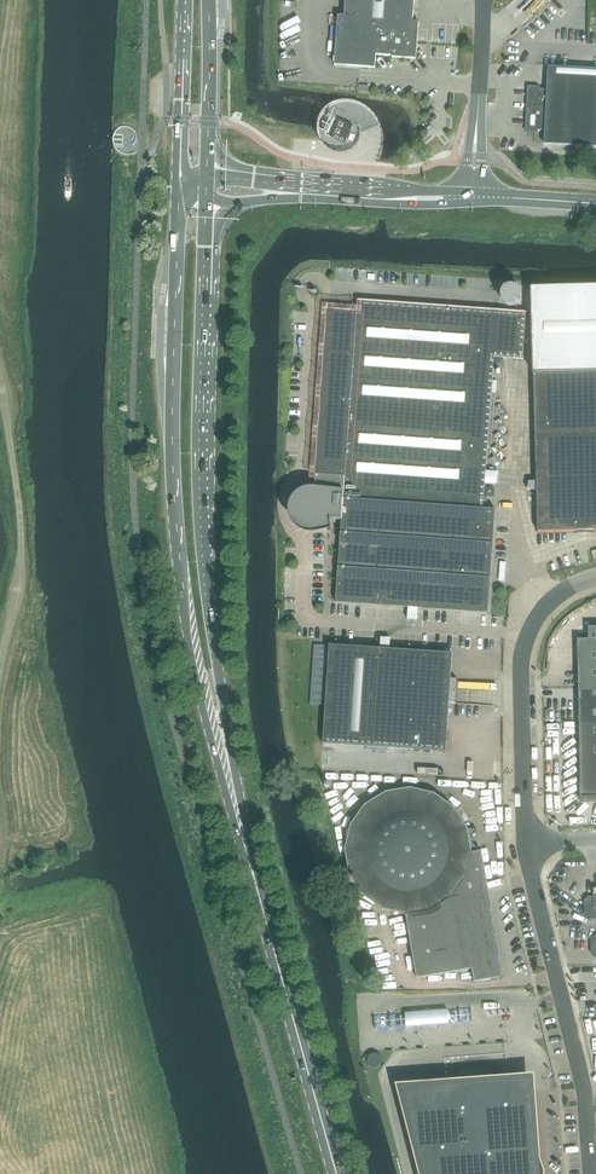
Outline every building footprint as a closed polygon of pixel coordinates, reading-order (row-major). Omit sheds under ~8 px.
[(338,16),(334,65),(375,68),(376,55),(392,57),(392,58),(393,58),(393,59),(398,60),(398,58),(416,60),(419,22),(413,22),(415,0),(345,0),(344,16),(338,16)] [(595,147),(595,70),(548,67),(547,90),(530,89),(528,130),(545,131),(544,144),(595,147)] [(332,117),(325,134),(345,144),(353,127),(332,117)] [(534,288),(541,530),(595,529),(595,286),(534,288)] [(288,510),(288,511),(288,512),(288,513),(288,514),(288,515),(288,516),(288,517),(288,518),(289,518),(289,519),(289,520),(290,521),(290,522),(290,523),(291,523),(291,524),(292,524),(292,525),(293,526),(294,527),(294,528),(295,528),(295,529),(296,529),(296,530),(297,530),(298,530),(298,531),(299,531),(300,532),(301,532),(302,533),(303,533),(304,534),(305,534),(306,534),(307,534),(308,534),(309,535),(330,531),(329,523),(330,518),(342,521),(335,603),(408,608),(407,619),(417,620),(418,608),(489,614),(496,510),(497,509),(488,509),(488,499),(488,498),(484,497),(485,483),(496,484),(497,472),(486,471),(495,357),(523,359),(526,313),(358,301),(357,312),(327,310),(315,475),(314,489),(309,488),(308,488),(307,488),(306,489),(305,489),(304,489),(303,489),(302,490),(301,490),(300,491),(299,491),(299,492),(298,492),(297,493),(296,493),(295,494),(294,495),(294,496),(293,496),(293,497),(292,497),(292,498),(291,498),(291,499),(291,500),(290,500),(290,501),(290,502),(289,503),(289,504),(288,505),(288,506),(288,507),(288,508),(288,509),(288,510)] [(581,789),(581,803),(595,802),(595,628),(588,629),(588,640),(577,640),(581,789)] [(327,706),(325,743),(446,752),(448,728),(453,654),(390,649),(390,646),(391,639),(381,639),(381,645),(380,649),(331,645),(331,646),(327,706)] [(453,805),(433,792),(409,788),(385,793),(364,806),(350,827),(345,850),(350,875),(363,896),(384,909),(405,914),(415,976),(473,967),(476,981),(500,976),(484,881),(485,880),(479,847),(478,847),(478,846),(477,845),(477,844),(476,843),(475,841),(475,840),(475,838),(474,836),(474,834),(475,833),(475,832),(475,831),(476,830),(476,829),(468,830),(467,827),(466,826),(471,822),(463,809),(458,813),(453,805)] [(587,908),(595,908),(595,888),(594,888),(594,896),(592,897),(587,901),(587,908)] [(587,908),(587,915),(592,920),(595,920),(595,908),(587,908)] [(539,1161),(534,1077),(394,1087),(418,1173),(543,1173),(539,1161)]
